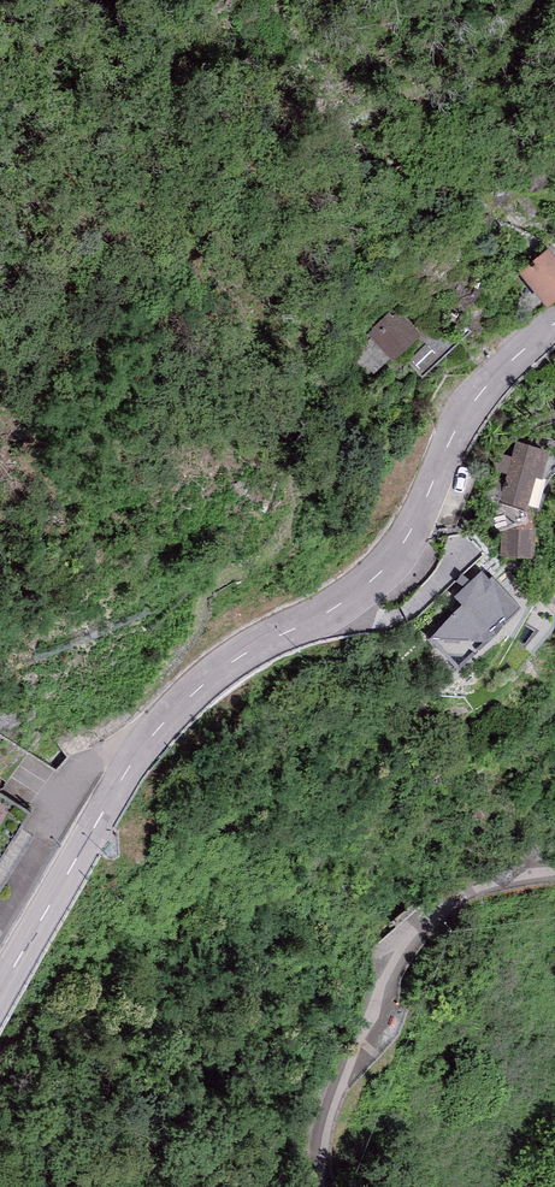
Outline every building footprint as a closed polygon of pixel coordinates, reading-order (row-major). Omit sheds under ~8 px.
[(519,270),(547,303),(554,296),(554,253),(548,245),(519,270)] [(390,312),(367,334),(392,360),(421,332),(399,309),(393,315),(390,312)] [(548,446),(515,439),(512,454),(502,452),(499,470),(507,472),(501,500),(506,501),(530,506),(537,472),(543,473),(548,446)] [(534,523),(530,506),(506,501),(500,526),(500,554),(535,553),(536,523),(534,523)] [(429,635),(460,665),(498,630),(515,615),(521,602),(492,570),(490,573),(482,565),(453,593),(461,601),(429,635)]
